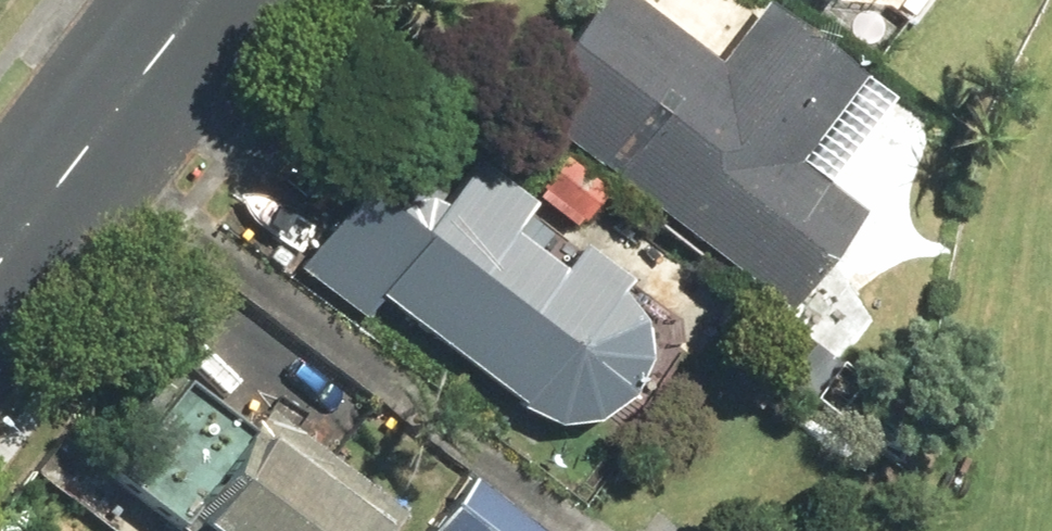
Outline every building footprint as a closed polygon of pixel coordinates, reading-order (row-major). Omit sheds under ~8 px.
[(522,109),(789,312),(864,215),(798,165),(864,79),(766,4),(719,66),(632,0),(606,0),(522,109)] [(608,191),(565,157),(534,196),(578,230),(608,191)] [(300,271),(365,319),(380,299),(524,408),(521,412),(556,429),(597,425),(629,401),(648,363),(643,323),(621,295),(629,283),(582,248),(563,273),(511,234),(532,206),(478,166),(445,206),(430,201),(406,205),(394,214),(365,191),(300,271)] [(267,407),(254,424),(198,381),(128,469),(191,517),(182,528),(185,530),(394,530),(406,516),(267,407)] [(472,483),(436,530),(536,530),(472,483)]
